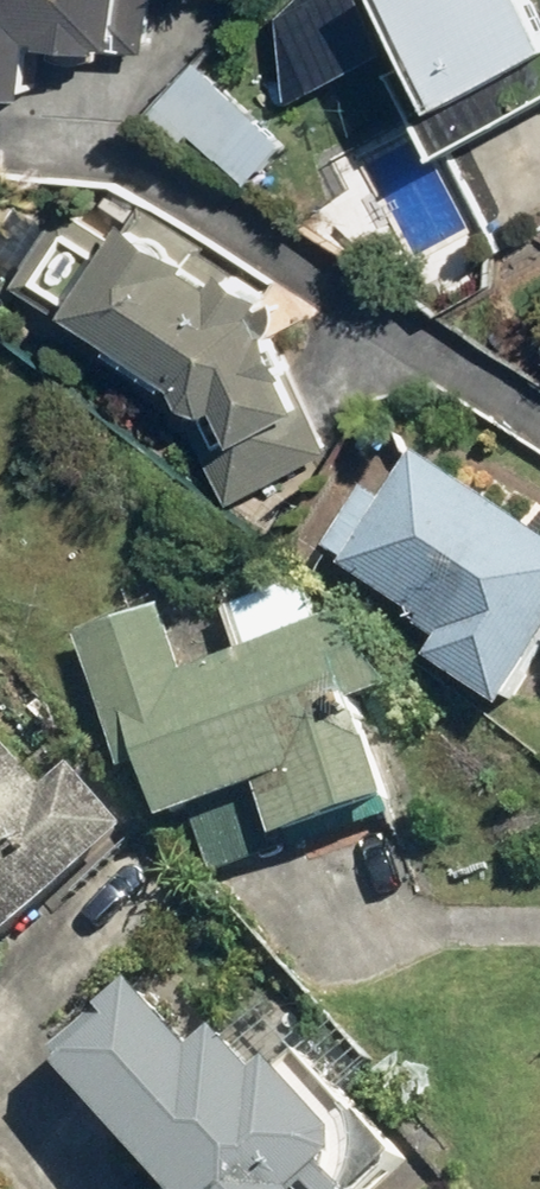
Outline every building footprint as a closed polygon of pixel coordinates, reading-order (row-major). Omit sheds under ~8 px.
[(28,107),(30,66),(117,70),(118,62),(149,64),(152,0),(0,0),(0,105),(28,107)] [(526,0),(362,0),(357,3),(426,127),(539,64),(539,26),(526,0)] [(291,145),(194,58),(154,103),(251,189),(291,145)] [(118,237),(59,326),(167,398),(229,513),(328,465),(262,331),(118,237)] [(401,455),(322,577),(438,652),(421,679),(497,728),(539,663),(539,545),(401,455)] [(119,742),(153,839),(255,803),(273,853),(382,814),(344,708),(375,697),(350,627),(324,636),(303,578),(208,612),(227,665),(180,682),(157,618),(64,652),(99,750),(119,742)] [(121,847),(73,793),(40,822),(0,777),(0,954),(121,847)] [(48,1072),(143,1188),(371,1188),(409,1152),(373,1116),(348,1141),(294,1086),(279,1100),(261,1082),(249,1093),(208,1051),(194,1065),(126,996),(48,1072)]
